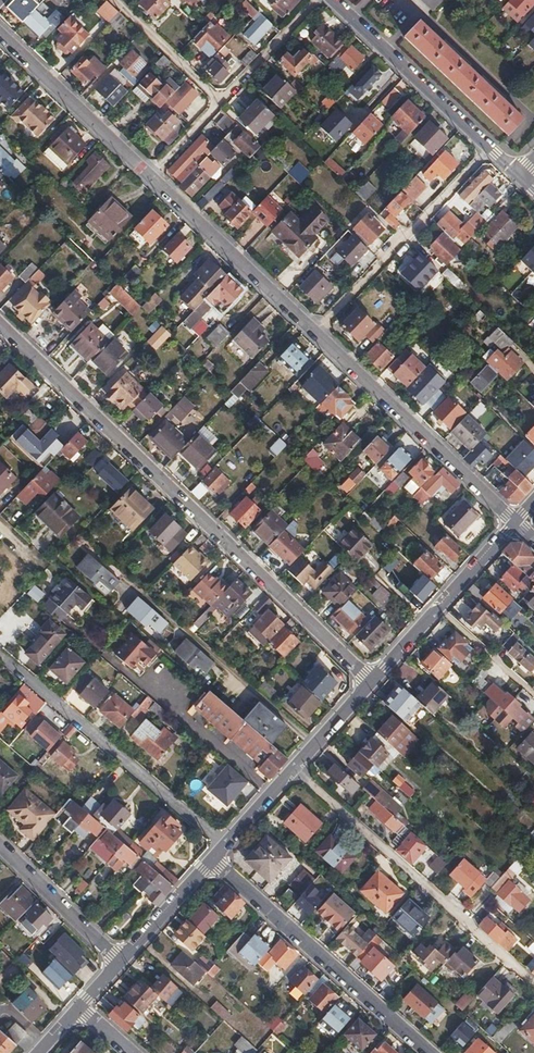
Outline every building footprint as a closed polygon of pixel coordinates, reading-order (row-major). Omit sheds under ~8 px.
[(23,22),(39,5),(34,0),(14,0),(7,8),(23,22)] [(99,10),(111,21),(120,12),(107,0),(99,9),(99,10)] [(140,3),(155,18),(168,4),(164,0),(143,0),(140,3)] [(247,0),(246,0),(241,5),(250,13),(255,7),(247,0)] [(269,10),(268,11),(278,21),(298,0),(258,0),(269,10)] [(434,10),(443,0),(423,0),(434,10)] [(510,3),(523,15),(533,3),(533,0),(513,0),(510,3)] [(250,13),(254,18),(259,12),(255,7),(250,13)] [(36,10),(24,23),(39,37),(42,33),(47,37),(64,19),(55,11),(51,16),(46,12),(42,16),(36,10)] [(111,21),(118,29),(127,19),(120,12),(111,21)] [(271,23),(263,16),(246,34),(253,42),(265,29),(271,23)] [(57,41),(55,44),(56,47),(61,51),(63,54),(67,54),(68,54),(87,34),(70,17),(57,31),(61,34),(56,40),(57,41)] [(533,39),(533,18),(523,29),(533,39)] [(212,20),(192,40),(210,57),(229,36),(212,20)] [(420,21),(406,37),(439,68),(479,107),(509,135),(523,120),(494,92),(433,34),(420,21)] [(310,40),(330,57),(343,42),(321,23),(313,31),(316,34),(310,40)] [(265,29),(253,42),(255,44),(267,32),(265,29)] [(330,57),(332,59),(334,56),(345,45),(343,42),(330,57)] [(337,58),(330,66),(338,73),(340,71),(346,64),(352,70),(363,57),(351,46),(347,43),(345,45),(334,56),(337,58)] [(226,45),(205,67),(221,83),(229,75),(226,72),(235,62),(231,58),(227,63),(221,57),(229,48),(226,45)] [(241,61),(247,66),(257,55),(252,50),(241,61)] [(287,53),(280,61),(295,75),(300,69),(302,71),(304,69),(302,67),(312,57),(311,56),(312,55),(308,50),(305,52),(303,50),(294,60),(287,53)] [(126,79),(134,86),(149,70),(143,64),(144,63),(133,52),(121,64),(131,74),(126,79)] [(170,60),(163,54),(156,63),(162,69),(170,60)] [(95,75),(98,78),(107,69),(95,57),(89,63),(84,58),(72,70),(72,71),(86,84),(95,75)] [(352,70),(346,64),(340,71),(348,78),(354,72),(352,70)] [(353,85),(347,90),(357,100),(381,74),(373,67),(355,86),(353,85)] [(150,97),(161,108),(166,102),(175,94),(180,88),(169,78),(162,85),(150,74),(140,84),(152,95),(150,97)] [(290,86),(277,74),(263,90),(263,91),(280,107),(295,91),(290,86)] [(0,79),(0,103),(2,101),(8,108),(22,92),(4,75),(0,79)] [(109,76),(96,90),(115,107),(127,93),(109,76)] [(332,99),(336,103),(347,90),(353,85),(354,83),(349,79),(331,97),(332,99)] [(290,86),(295,91),(299,94),(304,89),(295,80),(290,86)] [(180,88),(175,94),(166,102),(171,107),(179,114),(198,94),(185,82),(181,86),(180,88)] [(372,102),(376,107),(382,101),(395,87),(390,83),(372,102)] [(395,87),(382,101),(388,107),(401,93),(395,87)] [(28,97),(10,116),(17,123),(20,120),(21,120),(38,137),(54,120),(46,113),(47,111),(40,104),(38,106),(34,101),(33,102),(28,97)] [(273,114),(258,99),(240,118),(256,133),(273,114)] [(409,101),(394,118),(405,129),(397,138),(402,143),(425,118),(425,114),(422,111),(420,112),(409,101)] [(161,108),(154,116),(157,118),(150,125),(169,143),(176,136),(177,134),(173,130),(178,123),(166,112),(171,107),(166,102),(161,108)] [(321,129),(334,142),(351,124),(337,112),(321,129)] [(237,124),(225,113),(219,120),(230,131),(237,124)] [(360,124),(353,132),(365,143),(381,125),(370,114),(366,118),(360,124)] [(429,122),(415,138),(431,154),(446,138),(429,122)] [(173,130),(177,134),(181,126),(178,123),(173,130)] [(237,124),(230,131),(216,146),(211,152),(224,164),(235,153),(228,146),(230,144),(229,142),(239,132),(238,130),(240,128),(237,124)] [(53,143),(50,147),(68,165),(86,145),(68,127),(60,137),(57,135),(51,141),(53,143)] [(261,146),(245,132),(235,142),(250,157),(252,156),(261,146)] [(191,148),(195,152),(208,139),(204,135),(191,148)] [(170,171),(182,182),(206,157),(211,152),(216,146),(208,139),(195,152),(191,148),(170,171)] [(265,151),(261,146),(252,156),(256,161),(265,151)] [(68,165),(50,147),(46,151),(64,169),(68,165)] [(0,148),(0,172),(4,175),(7,178),(12,173),(21,164),(17,159),(14,162),(0,148)] [(441,149),(434,157),(437,159),(424,173),(431,180),(437,173),(444,180),(458,164),(441,149)] [(92,166),(80,178),(87,185),(107,165),(95,153),(88,161),(92,166)] [(273,158),(299,183),(310,172),(298,162),(293,167),(278,153),(273,158)] [(212,162),(206,157),(182,182),(180,185),(191,195),(206,180),(219,166),(214,160),(212,162)] [(329,157),(324,162),(341,177),(345,172),(329,157)] [(222,179),(226,183),(246,163),(242,158),(222,179)] [(25,167),(21,164),(12,173),(15,177),(25,167)] [(471,205),(498,177),(491,170),(484,170),(477,178),(460,196),(471,205)] [(416,176),(402,191),(412,201),(427,186),(416,176)] [(503,196),(501,195),(493,187),(500,180),(498,177),(471,205),(478,211),(487,220),(496,212),(492,208),(503,196)] [(65,178),(58,186),(61,189),(69,182),(65,178)] [(41,180),(34,187),(38,192),(45,185),(41,180)] [(366,181),(355,192),(364,200),(374,189),(366,181)] [(219,182),(205,197),(209,201),(224,186),(219,182)] [(250,212),(240,203),(230,193),(219,205),(226,213),(227,214),(225,216),(236,227),(250,212)] [(269,193),(251,212),(267,227),(285,208),(269,193)] [(400,193),(386,207),(394,215),(408,201),(400,193)] [(205,197),(198,204),(202,209),(209,201),(205,197)] [(245,197),(240,203),(250,212),(255,207),(245,197)] [(510,197),(499,208),(502,212),(484,231),(492,238),(488,242),(496,250),(518,226),(505,213),(516,202),(510,197)] [(111,199),(91,221),(109,239),(130,217),(111,199)] [(291,214),(274,232),(299,256),(316,238),(313,235),(327,220),(313,207),(299,222),(291,214)] [(450,214),(439,226),(462,247),(487,220),(478,211),(463,226),(450,214)] [(153,213),(137,230),(150,242),(166,225),(153,213)] [(359,235),(356,237),(366,247),(383,229),(379,224),(381,222),(375,216),(373,218),(368,214),(354,230),(359,235)] [(45,215),(39,222),(43,226),(50,219),(45,215)] [(385,220),(395,230),(400,224),(390,215),(385,220)] [(190,230),(185,225),(164,248),(176,261),(189,247),(181,239),(190,230)] [(348,241),(330,259),(337,266),(345,258),(351,264),(362,254),(367,248),(366,247),(356,237),(354,235),(348,241)] [(443,235),(430,249),(438,257),(437,260),(443,266),(445,264),(459,250),(443,235)] [(522,261),(533,272),(533,271),(533,248),(522,261)] [(438,270),(422,255),(403,274),(419,290),(428,281),(438,270)] [(477,261),(471,256),(466,261),(472,266),(477,261)] [(205,299),(226,277),(210,261),(196,275),(200,279),(182,298),(194,310),(205,299)] [(28,281),(29,279),(41,268),(35,262),(22,275),(28,281)] [(0,267),(0,290),(13,277),(8,271),(11,267),(7,263),(3,267),(1,265),(0,267)] [(124,277),(131,283),(142,271),(136,265),(124,277)] [(448,268),(442,275),(461,293),(467,286),(448,268)] [(316,272),(301,287),(314,301),(322,293),(324,295),(332,287),(316,272)] [(194,310),(183,322),(190,329),(202,317),(214,304),(215,305),(219,300),(226,306),(241,291),(226,277),(205,299),(194,310)] [(23,297),(15,305),(14,306),(32,323),(42,312),(34,304),(38,300),(31,294),(38,287),(29,279),(28,281),(18,291),(23,297)] [(123,280),(119,285),(124,290),(129,285),(123,280)] [(119,285),(117,284),(110,292),(117,299),(119,297),(128,305),(126,307),(134,315),(142,307),(124,290),(119,285)] [(18,291),(10,300),(15,305),(23,297),(18,291)] [(64,325),(72,332),(89,314),(79,303),(81,301),(73,292),(52,313),(60,321),(62,318),(67,322),(64,325)] [(322,293),(314,301),(317,303),(324,295),(322,293)] [(102,310),(112,300),(107,294),(96,305),(102,310)] [(142,307),(150,314),(162,301),(154,294),(142,307)] [(119,297),(117,299),(126,307),(128,305),(119,297)] [(343,326),(360,342),(367,335),(375,342),(382,334),(385,332),(376,324),(375,325),(359,310),(343,326)] [(480,311),(475,317),(479,321),(485,315),(480,311)] [(532,313),(522,323),(527,328),(533,321),(533,316),(532,313)] [(256,330),(260,325),(254,319),(232,340),(252,359),(268,342),(260,334),(256,330)] [(201,321),(192,331),(197,336),(206,326),(201,321)] [(399,326),(395,322),(385,332),(382,334),(387,339),(399,326)] [(80,350),(91,360),(92,359),(108,342),(90,324),(71,344),(79,351),(80,350)] [(205,340),(215,349),(229,333),(220,324),(216,328),(212,333),(205,340)] [(169,332),(161,325),(153,334),(151,336),(159,343),(169,332)] [(265,329),(260,325),(256,330),(260,334),(265,329)] [(513,343),(498,328),(490,337),(504,351),(505,351),(513,343)] [(108,342),(92,359),(107,374),(126,353),(111,339),(108,342)] [(380,343),(368,356),(382,369),(398,352),(394,349),(392,351),(391,349),(388,352),(380,343)] [(300,379),(303,376),(315,363),(294,344),(279,359),(300,379)] [(405,350),(388,368),(409,386),(423,371),(426,369),(405,350)] [(495,353),(487,362),(490,365),(499,374),(506,380),(522,362),(512,352),(506,358),(503,355),(500,358),(495,353)] [(209,372),(214,367),(205,359),(200,364),(209,372)] [(258,363),(240,382),(247,389),(248,390),(266,372),(258,363)] [(426,369),(423,371),(425,373),(409,390),(425,405),(427,403),(434,411),(447,398),(429,380),(437,371),(430,364),(426,369)] [(11,365),(0,377),(0,391),(8,398),(18,388),(31,401),(39,392),(11,365)] [(499,374),(490,365),(473,383),(484,394),(495,383),(493,381),(499,374)] [(302,388),(319,406),(322,402),(337,387),(338,385),(318,366),(308,377),(310,379),(302,388)] [(126,374),(108,392),(116,401),(123,409),(128,404),(130,402),(136,407),(147,396),(141,391),(141,389),(126,374)] [(300,379),(295,384),(297,386),(305,378),(303,376),(300,379)] [(237,398),(238,398),(247,389),(240,382),(231,391),(234,395),(237,398)] [(453,392),(456,395),(465,385),(462,382),(453,392)] [(337,387),(322,402),(340,420),(354,404),(337,387)] [(116,401),(108,392),(105,395),(114,404),(116,401)] [(134,410),(132,412),(141,420),(145,416),(149,420),(156,413),(160,417),(166,410),(149,393),(147,396),(136,407),(134,410)] [(234,395),(226,403),(229,406),(237,398),(234,395)] [(169,413),(162,420),(165,423),(153,435),(174,457),(180,452),(188,443),(168,423),(176,415),(182,421),(194,408),(183,398),(169,413)] [(448,400),(435,414),(450,429),(463,414),(448,400)] [(481,400),(477,405),(482,409),(486,405),(481,400)] [(35,418),(27,410),(22,415),(30,422),(35,418)] [(160,417),(162,420),(169,413),(166,410),(160,417)] [(37,416),(26,427),(38,438),(46,429),(48,427),(37,416)] [(467,416),(452,432),(472,450),(481,441),(484,438),(486,435),(467,416)] [(255,429),(259,421),(251,417),(247,425),(255,429)] [(22,424),(11,436),(44,467),(55,455),(40,440),(38,438),(26,427),(22,424)] [(324,444),(342,461),(360,442),(343,425),(324,444)] [(48,432),(46,429),(38,438),(40,440),(48,432)] [(40,440),(55,455),(60,450),(63,446),(55,439),(58,436),(51,429),(48,432),(40,440)] [(63,446),(60,450),(69,460),(86,442),(76,433),(63,446)] [(188,443),(180,452),(198,469),(215,451),(197,434),(188,443)] [(368,454),(377,463),(393,447),(384,440),(381,442),(376,438),(364,450),(365,451),(368,454)] [(484,438),(481,441),(490,450),(493,447),(484,438)] [(284,442),(281,439),(271,449),(277,456),(287,445),(284,442)] [(472,450),(465,458),(474,467),(477,463),(481,467),(483,465),(492,456),(494,454),(490,450),(481,441),(472,450)] [(525,441),(507,461),(516,470),(524,477),(533,466),(533,450),(525,441)] [(387,464),(381,469),(391,479),(411,458),(400,448),(386,463),(387,464)] [(302,460),(307,464),(310,467),(313,464),(309,460),(316,452),(313,449),(302,460)] [(102,457),(94,450),(84,460),(92,468),(100,460),(102,457)] [(492,456),(483,465),(488,470),(496,461),(492,456)] [(92,468),(99,474),(106,466),(100,460),(92,468)] [(421,462),(410,473),(414,477),(412,479),(419,487),(433,473),(421,462)] [(97,475),(116,494),(127,482),(108,464),(106,466),(99,474),(97,475)] [(13,478),(0,465),(0,492),(13,478)] [(374,467),(365,477),(371,483),(380,473),(374,467)] [(358,469),(350,477),(356,483),(364,475),(358,469)] [(216,491),(219,494),(230,482),(216,470),(204,483),(214,493),(216,491)] [(434,474),(410,500),(413,503),(417,499),(423,504),(432,495),(434,496),(439,491),(441,493),(447,488),(452,493),(460,485),(443,470),(437,477),(434,474)] [(508,479),(524,495),(533,486),(524,477),(516,470),(508,479)] [(45,477),(39,472),(18,495),(27,504),(36,495),(39,492),(44,497),(58,481),(49,473),(45,477)] [(391,484),(382,493),(387,499),(408,477),(402,472),(391,484)] [(507,484),(500,492),(510,501),(518,502),(524,495),(508,479),(502,474),(499,477),(507,484)] [(372,494),(377,499),(382,493),(391,484),(386,479),(372,494)] [(197,500),(207,492),(199,483),(189,492),(197,500)] [(252,483),(245,490),(250,494),(256,487),(252,483)] [(131,488),(112,508),(134,530),(153,509),(131,488)] [(54,495),(38,512),(52,526),(50,527),(60,537),(77,518),(54,495)] [(247,498),(232,514),(245,527),(260,511),(256,507),(256,506),(259,503),(255,498),(251,502),(247,498)] [(463,504),(445,522),(458,534),(475,516),(463,504)] [(269,545),(287,527),(278,519),(284,513),(277,507),(272,513),(254,531),(259,536),(269,545)] [(376,515),(368,523),(378,533),(386,524),(376,515)] [(165,516),(150,532),(170,551),(185,535),(165,516)] [(394,516),(386,524),(390,528),(397,520),(394,516)] [(304,552),(297,546),(291,540),(295,536),(298,525),(293,520),(287,527),(269,545),(284,560),(290,566),(304,552)] [(329,526),(324,531),(335,541),(340,536),(329,526)] [(339,546),(348,555),(355,561),(371,545),(355,529),(339,546)] [(445,537),(435,548),(439,552),(441,549),(452,560),(460,552),(445,537)] [(501,554),(527,577),(533,571),(527,566),(533,558),(533,556),(520,543),(510,544),(501,554)] [(174,563),(172,565),(191,582),(209,563),(203,557),(200,560),(195,556),(196,555),(189,547),(182,555),(174,563)] [(169,559),(174,563),(182,555),(177,551),(169,559)] [(405,558),(398,551),(386,564),(393,570),(405,558)] [(426,553),(414,566),(429,581),(441,568),(426,553)] [(90,555),(79,568),(96,584),(94,586),(106,596),(119,581),(90,555)] [(304,561),(301,559),(290,571),(303,584),(307,581),(315,589),(333,570),(323,561),(313,571),(304,561)] [(416,590),(407,600),(417,608),(436,588),(429,581),(414,566),(414,568),(411,571),(423,583),(416,590)] [(527,578),(525,579),(511,566),(500,578),(514,591),(519,586),(521,589),(526,584),(531,589),(533,586),(533,584),(527,578)] [(210,571),(194,588),(211,605),(231,585),(222,577),(219,580),(210,571)] [(339,609),(346,601),(356,590),(340,574),(322,593),(339,609)] [(51,599),(43,608),(58,621),(66,612),(68,613),(75,606),(81,611),(92,599),(70,580),(63,587),(58,593),(55,591),(49,598),(51,599)] [(211,605),(204,613),(209,617),(217,608),(226,616),(249,593),(236,580),(231,585),(211,605)] [(36,603),(44,594),(33,584),(25,593),(36,603)] [(473,585),(468,591),(478,600),(483,594),(473,585)] [(495,586),(483,598),(500,613),(506,606),(511,610),(516,605),(495,586)] [(384,607),(393,597),(385,589),(376,599),(376,600),(384,607)] [(272,602),(267,597),(255,609),(260,614),(272,602)] [(138,598),(127,610),(145,626),(148,623),(159,632),(168,623),(138,598)] [(339,609),(332,616),(350,633),(365,618),(346,601),(339,609)] [(503,623),(492,612),(489,615),(476,604),(470,611),(472,613),(465,621),(471,628),(475,624),(480,627),(484,623),(495,632),(497,629),(503,623)] [(250,631),(265,646),(269,642),(284,627),(269,612),(250,631)] [(374,617),(356,637),(368,649),(381,635),(383,637),(388,631),(374,617)] [(43,635),(26,654),(39,665),(53,648),(51,647),(62,633),(49,622),(40,632),(43,635)] [(284,627),(269,642),(283,656),(297,641),(284,627)] [(450,660),(456,665),(471,648),(454,632),(445,642),(444,640),(437,648),(443,653),(441,656),(448,662),(450,660)] [(160,648),(149,639),(144,643),(132,633),(114,655),(122,661),(125,657),(128,659),(125,663),(130,668),(135,663),(142,669),(160,648)] [(503,646),(509,652),(509,653),(530,672),(533,667),(533,660),(516,643),(519,639),(514,634),(509,639),(503,646)] [(186,640),(176,652),(194,668),(197,665),(206,673),(214,663),(186,640)] [(441,656),(433,649),(421,663),(438,679),(451,665),(448,662),(441,656)] [(68,650),(51,669),(66,682),(82,663),(68,650)] [(317,667),(302,684),(304,686),(322,701),(337,684),(317,667)] [(83,671),(70,686),(95,707),(108,692),(83,671)] [(472,683),(490,699),(502,710),(503,711),(513,700),(506,694),(504,696),(493,685),(490,688),(482,681),(486,676),(482,672),(472,683)] [(264,681),(258,688),(268,698),(275,691),(264,681)] [(433,682),(416,700),(420,704),(430,713),(447,695),(433,682)] [(29,688),(24,683),(17,692),(19,695),(3,713),(14,723),(18,717),(22,720),(31,710),(25,705),(27,702),(21,697),(29,688)] [(322,701),(304,686),(289,703),(307,718),(322,701)] [(416,700),(400,687),(384,704),(391,710),(404,722),(420,704),(416,700)] [(533,705),(533,700),(521,690),(515,698),(530,709),(533,705)] [(232,711),(208,691),(195,706),(222,730),(261,764),(259,767),(256,770),(269,781),(288,759),(271,745),(243,720),(232,711)] [(101,712),(120,729),(131,715),(134,712),(115,695),(101,712)] [(155,703),(147,696),(134,712),(131,715),(138,721),(142,718),(152,707),(155,703)] [(384,704),(380,700),(375,706),(386,716),(391,710),(384,704)] [(519,706),(513,700),(503,711),(499,715),(495,719),(504,727),(512,718),(518,723),(515,726),(523,733),(525,731),(533,721),(531,718),(526,713),(525,714),(518,708),(519,706)] [(259,702),(243,720),(271,745),(287,726),(259,702)] [(168,714),(155,703),(152,707),(165,719),(168,714)] [(222,730),(195,706),(192,709),(223,736),(259,767),(261,764),(222,730)] [(391,716),(376,733),(397,752),(400,755),(407,748),(412,747),(418,739),(391,716)] [(48,725),(42,720),(29,734),(49,751),(59,739),(63,735),(50,723),(48,725)] [(144,721),(131,737),(157,760),(171,743),(173,744),(178,738),(173,734),(171,736),(162,728),(158,732),(144,721)] [(72,725),(63,735),(68,738),(76,728),(72,725)] [(376,733),(359,753),(371,764),(375,767),(386,754),(392,758),(397,752),(376,733)] [(518,749),(533,763),(533,737),(532,735),(518,749)] [(49,751),(38,763),(42,766),(51,756),(69,771),(78,759),(73,755),(75,752),(59,739),(49,751)] [(442,756),(435,750),(431,755),(438,760),(442,756)] [(359,753),(348,766),(360,777),(365,771),(371,764),(359,753)] [(0,793),(16,775),(0,762),(0,792),(0,793)] [(371,764),(365,771),(367,774),(371,773),(376,768),(375,767),(371,764)] [(358,786),(334,765),(327,773),(350,794),(358,786)] [(249,783),(228,766),(207,791),(228,808),(249,783)] [(397,776),(393,781),(399,786),(403,781),(397,776)] [(362,790),(376,802),(393,817),(401,809),(370,781),(362,790)] [(19,832),(32,843),(54,816),(45,808),(27,793),(9,814),(24,827),(19,832)] [(90,797),(81,808),(88,813),(105,828),(112,834),(129,814),(113,801),(101,816),(97,812),(101,807),(90,797)] [(81,808),(70,798),(62,808),(71,815),(62,825),(71,834),(74,830),(88,813),(81,808)] [(392,842),(398,847),(402,842),(410,832),(393,817),(376,802),(369,810),(394,833),(397,830),(400,833),(392,842)] [(300,805),(284,823),(306,843),(321,825),(300,805)] [(88,813),(74,830),(81,836),(87,828),(97,837),(105,828),(88,813)] [(140,844),(147,850),(154,857),(161,848),(164,852),(180,833),(174,828),(169,824),(172,820),(165,814),(140,844)] [(177,825),(172,820),(169,824),(174,828),(177,825)] [(105,828),(97,837),(95,840),(91,845),(88,848),(107,863),(114,855),(123,844),(112,834),(105,828)] [(425,846),(410,832),(402,842),(404,845),(399,851),(411,861),(425,846)] [(331,837),(317,852),(341,874),(355,858),(331,837)] [(267,838),(246,862),(269,883),(290,859),(267,838)] [(114,855),(107,863),(117,871),(125,861),(130,865),(128,867),(131,869),(140,858),(129,848),(123,844),(114,855)] [(129,848),(140,858),(145,853),(137,846),(135,848),(132,845),(129,848)] [(145,853),(140,858),(151,867),(156,861),(158,860),(154,857),(147,850),(145,853)] [(140,858),(131,869),(133,871),(136,869),(144,876),(141,879),(138,877),(132,885),(141,892),(148,884),(158,873),(151,867),(140,858)] [(437,876),(447,865),(438,858),(429,869),(437,876)] [(523,866),(516,859),(513,863),(500,878),(490,888),(509,905),(510,905),(519,912),(529,901),(520,894),(521,892),(509,881),(523,866)] [(475,879),(479,874),(463,860),(450,875),(465,888),(464,890),(472,897),(473,895),(482,885),(475,879)] [(164,878),(173,886),(178,880),(156,861),(151,867),(158,873),(164,878)] [(305,871),(290,887),(301,897),(315,880),(305,871)] [(500,878),(494,872),(484,883),(490,888),(500,878)] [(148,899),(155,905),(173,886),(164,878),(158,873),(148,884),(155,890),(148,899)] [(378,874),(362,891),(385,912),(401,894),(378,874)] [(79,896),(87,884),(80,879),(72,891),(79,896)] [(15,921),(35,901),(20,886),(13,893),(12,891),(0,903),(0,905),(15,921)] [(244,904),(223,886),(210,900),(231,918),(244,904)] [(289,890),(281,898),(289,906),(297,897),(289,890)] [(334,895),(318,913),(338,931),(354,914),(334,895)] [(408,900),(392,918),(412,936),(428,919),(408,900)] [(36,903),(19,921),(32,933),(41,923),(44,926),(52,918),(36,903)] [(217,915),(205,905),(189,922),(201,933),(217,915)] [(125,913),(115,924),(119,928),(130,916),(125,913)] [(486,918),(482,922),(478,926),(507,951),(516,941),(507,932),(505,935),(486,918)] [(189,922),(188,921),(175,935),(191,949),(204,936),(201,933),(189,922)] [(347,927),(337,938),(358,957),(369,944),(377,935),(372,931),(363,941),(347,927)] [(244,931),(240,935),(225,952),(233,960),(238,955),(253,967),(257,963),(266,953),(271,947),(263,941),(261,943),(253,935),(251,937),(244,931)] [(58,940),(48,950),(57,958),(72,974),(73,975),(81,967),(80,966),(85,961),(80,957),(84,953),(64,933),(58,939),(58,940)] [(254,933),(253,935),(261,943),(263,941),(254,933)] [(266,953),(257,963),(266,971),(275,961),(283,969),(295,955),(281,942),(269,955),(266,953)] [(439,961),(443,965),(444,964),(454,954),(455,952),(447,945),(444,943),(441,947),(431,945),(427,950),(421,944),(413,953),(421,961),(425,964),(422,966),(428,972),(439,961)] [(449,943),(447,945),(455,952),(457,950),(449,943)] [(356,958),(381,980),(393,966),(369,944),(358,957),(356,958)] [(454,954),(444,964),(452,971),(454,969),(463,977),(477,962),(462,949),(456,956),(454,954)] [(4,969),(11,962),(0,951),(0,965),(4,969)] [(196,963),(183,951),(171,964),(193,984),(204,971),(196,963)] [(233,960),(248,972),(253,967),(238,955),(233,960)] [(405,955),(402,959),(408,964),(411,960),(405,955)] [(196,963),(204,971),(207,973),(212,967),(202,957),(196,963)] [(57,958),(42,973),(57,988),(72,974),(57,958)] [(295,964),(284,977),(304,993),(315,980),(302,967),(300,969),(295,964)] [(322,975),(310,989),(315,994),(322,986),(327,980),(322,975)] [(162,976),(151,989),(156,994),(162,999),(169,1006),(178,995),(172,990),(174,988),(162,976)] [(492,978),(477,995),(497,1013),(513,995),(503,987),(503,988),(492,978)] [(133,990),(125,999),(140,1013),(148,1003),(156,994),(151,989),(141,980),(133,990)] [(322,986),(315,994),(310,1000),(319,1008),(315,1012),(321,1018),(325,1013),(324,1012),(336,998),(322,986)] [(416,986),(405,1000),(431,1023),(442,1010),(416,986)] [(130,987),(122,997),(125,999),(133,990),(130,987)] [(28,989),(12,1004),(28,1020),(42,1007),(36,1001),(38,999),(28,989)] [(467,994),(456,1006),(462,1012),(473,1000),(467,994)] [(216,999),(209,1007),(223,1020),(230,1012),(216,999)] [(122,1002),(116,1008),(119,1010),(124,1004),(122,1002)] [(148,1003),(140,1013),(142,1014),(150,1005),(148,1003)] [(337,1003),(319,1023),(334,1036),(352,1015),(337,1003)] [(119,1010),(116,1008),(109,1016),(125,1030),(138,1016),(124,1004),(119,1010)] [(275,1015),(266,1025),(273,1031),(280,1023),(282,1021),(275,1015)] [(521,1031),(533,1043),(533,1016),(521,1031)] [(380,1041),(381,1040),(358,1021),(345,1034),(359,1047),(357,1049),(359,1051),(361,1049),(365,1052),(369,1052),(380,1041)] [(509,1021),(500,1030),(506,1035),(514,1026),(509,1021)] [(15,1022),(4,1034),(16,1044),(26,1033),(15,1022)] [(273,1031),(277,1035),(284,1026),(280,1023),(273,1031)] [(461,1024),(449,1038),(461,1049),(474,1035),(461,1024)] [(242,1037),(229,1026),(222,1033),(235,1045),(242,1037)] [(16,1044),(4,1034),(0,1030),(0,1052),(8,1052),(16,1044)] [(500,1030),(492,1039),(498,1044),(506,1035),(500,1030)] [(236,1052),(251,1052),(255,1048),(242,1037),(235,1045),(239,1049),(236,1052)] [(143,1038),(138,1043),(142,1048),(147,1041),(143,1038)] [(479,1039),(466,1052),(494,1052),(479,1039)] [(380,1041),(369,1052),(394,1052),(380,1041)] [(71,1052),(92,1052),(80,1043),(71,1052)]
